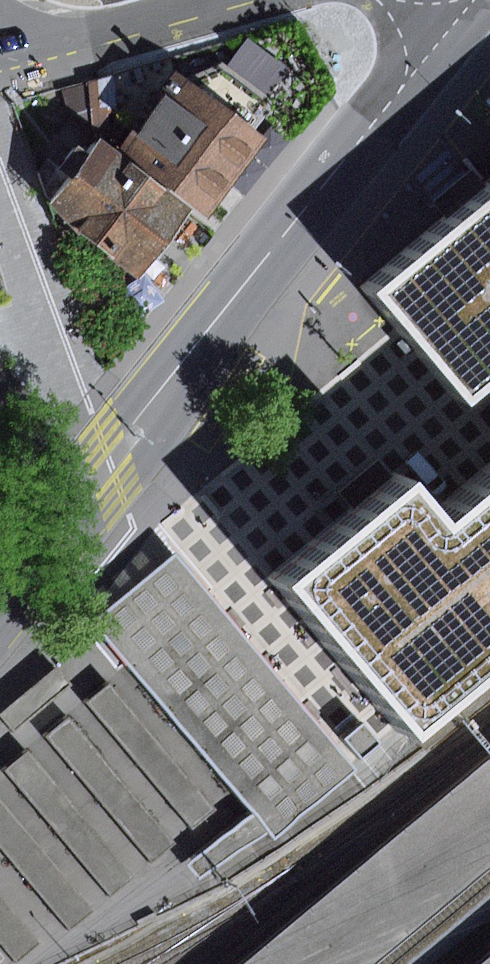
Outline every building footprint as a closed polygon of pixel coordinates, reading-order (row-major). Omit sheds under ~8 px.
[(223,64),(184,78),(254,132),(276,103),(223,64)] [(195,209),(208,219),(267,142),(254,132),(184,78),(178,74),(119,151),(195,209)] [(118,75),(88,84),(91,110),(93,126),(111,129),(110,113),(118,111),(118,75)] [(91,110),(88,84),(63,90),(69,115),(91,110)] [(143,277),(195,209),(119,151),(104,139),(51,207),(143,277)] [(365,287),(459,398),(489,372),(489,182),(467,202),(365,287)] [(9,313),(0,281),(0,316),(9,313)] [(393,730),(489,648),(489,456),(423,513),(392,476),(374,492),(267,581),(393,730)] [(195,537),(108,608),(270,805),(283,821),(370,750),(195,537)] [(60,665),(10,694),(32,731),(82,702),(60,665)] [(372,694),(349,714),(368,737),(392,718),(372,694)] [(489,850),(489,761),(481,768),(247,963),(353,963),(489,850)] [(261,828),(248,812),(204,847),(211,855),(217,863),(261,828)]
